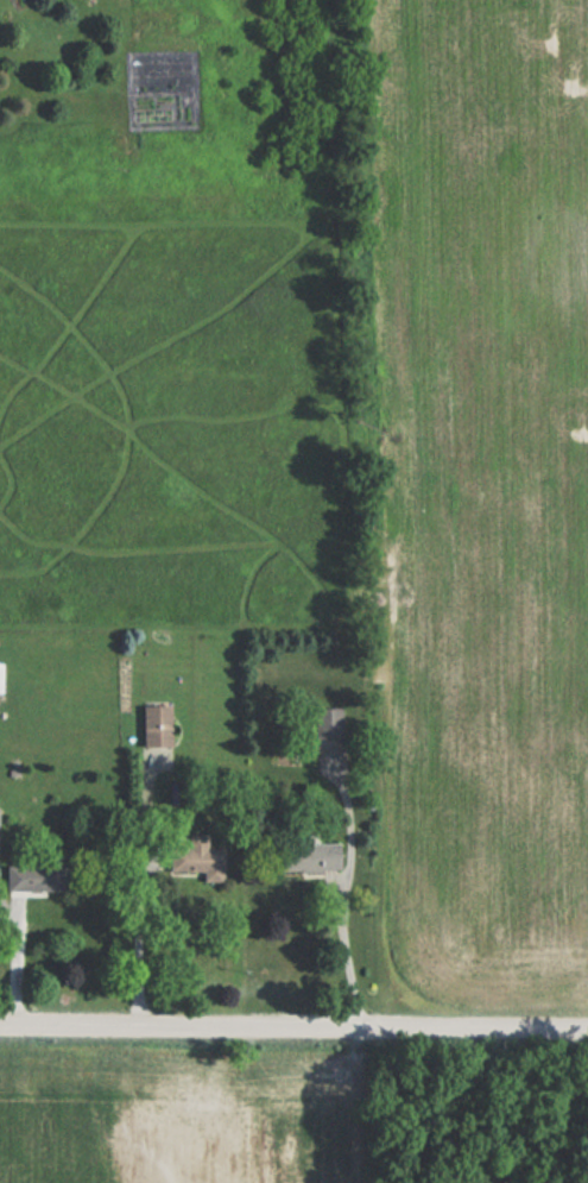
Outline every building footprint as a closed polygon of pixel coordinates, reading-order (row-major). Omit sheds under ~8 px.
[(169,705),(139,705),(139,747),(169,747),(169,705)] [(340,708),(313,708),(313,741),(340,741),(340,708)] [(169,873),(201,872),(201,882),(223,882),(222,847),(208,848),(208,836),(168,837),(169,873)] [(337,843),(277,843),(277,871),(337,871),(337,843)]
